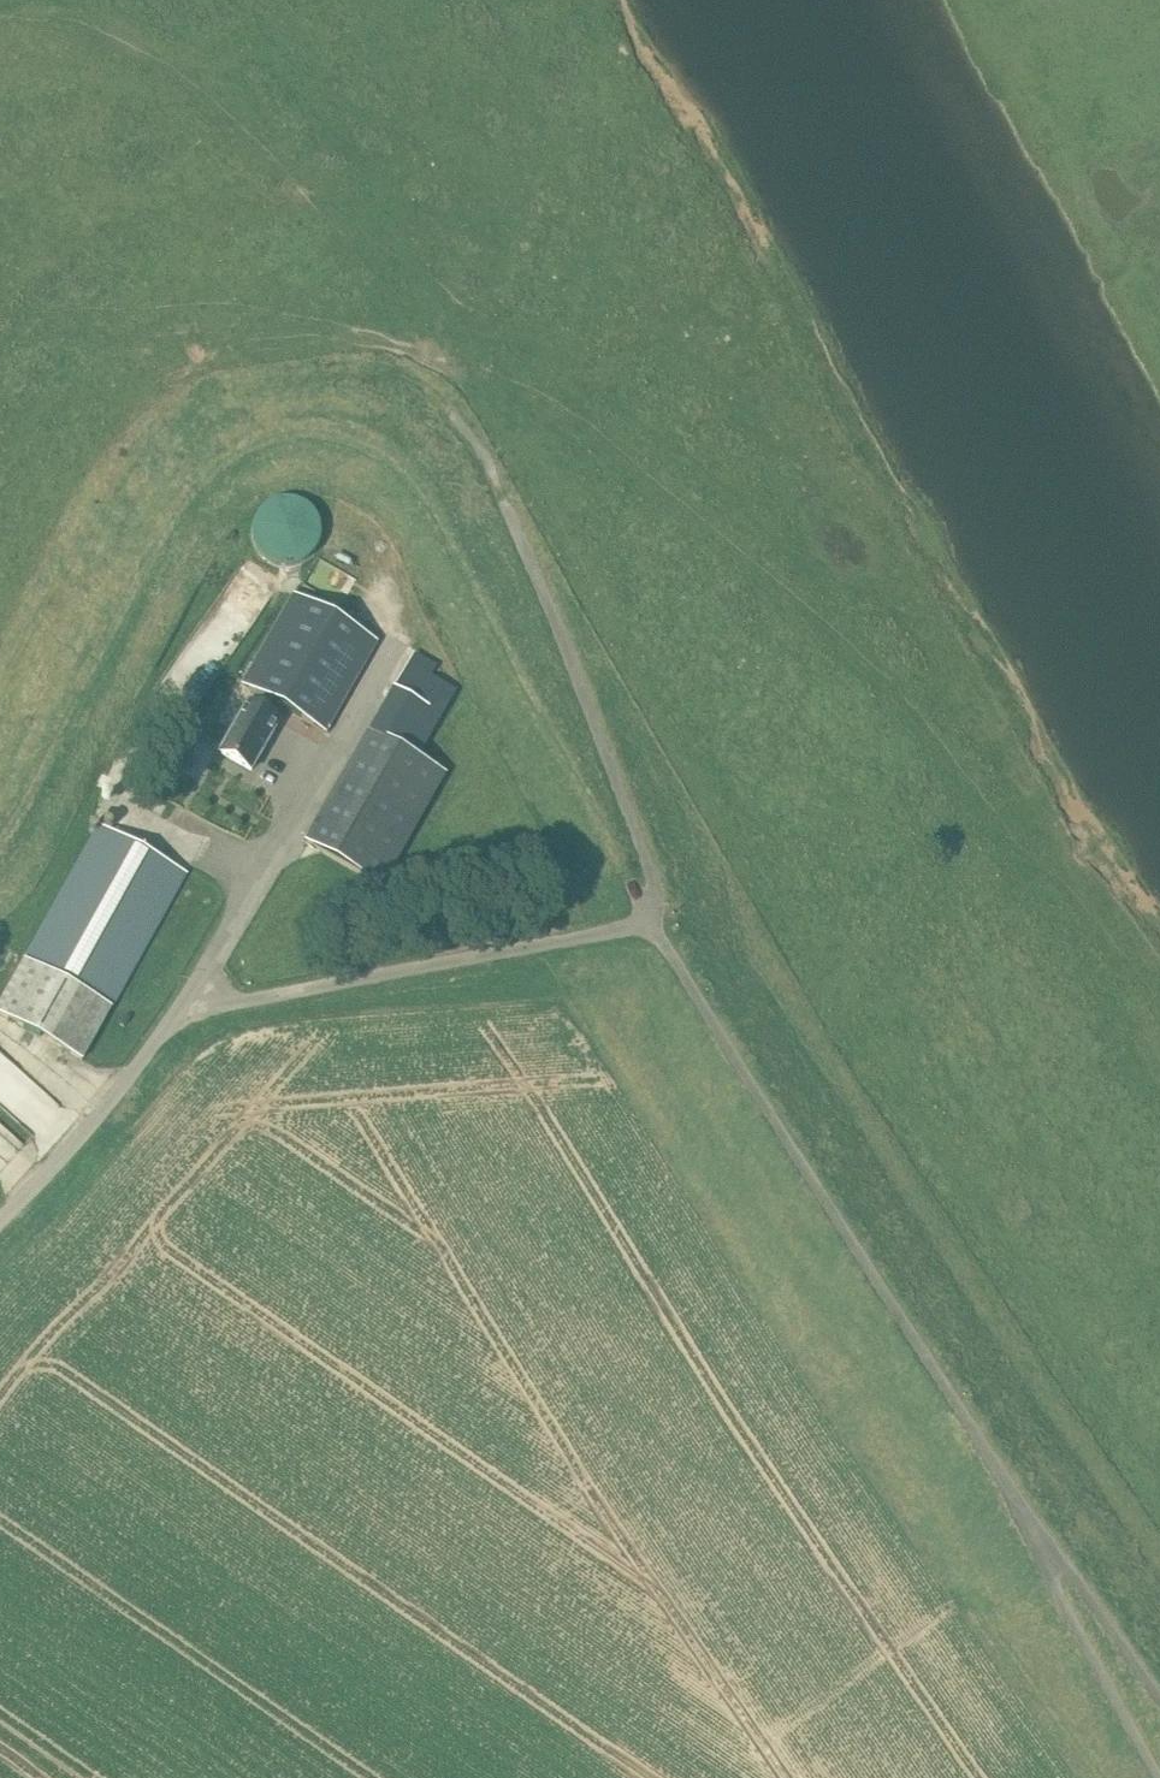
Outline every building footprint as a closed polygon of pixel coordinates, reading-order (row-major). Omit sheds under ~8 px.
[(317,526),(317,525),(315,515),(312,509),(309,505),(305,502),(300,499),(290,496),(285,497),(279,498),(273,501),(269,504),(264,509),(262,513),(260,519),(259,525),(261,534),(264,540),(268,545),(273,549),(277,552),(282,553),(288,554),(293,553),(299,552),(307,547),(311,542),(314,538),(316,532),(317,526)] [(377,643),(293,596),(243,684),(259,693),(251,706),(249,705),(221,754),(251,771),(279,721),(266,714),(273,701),(326,732),(377,643)] [(453,694),(406,667),(307,843),(383,886),(445,776),(416,760),(453,694)] [(101,827),(0,1007),(0,1014),(81,1060),(185,874),(101,827)]
